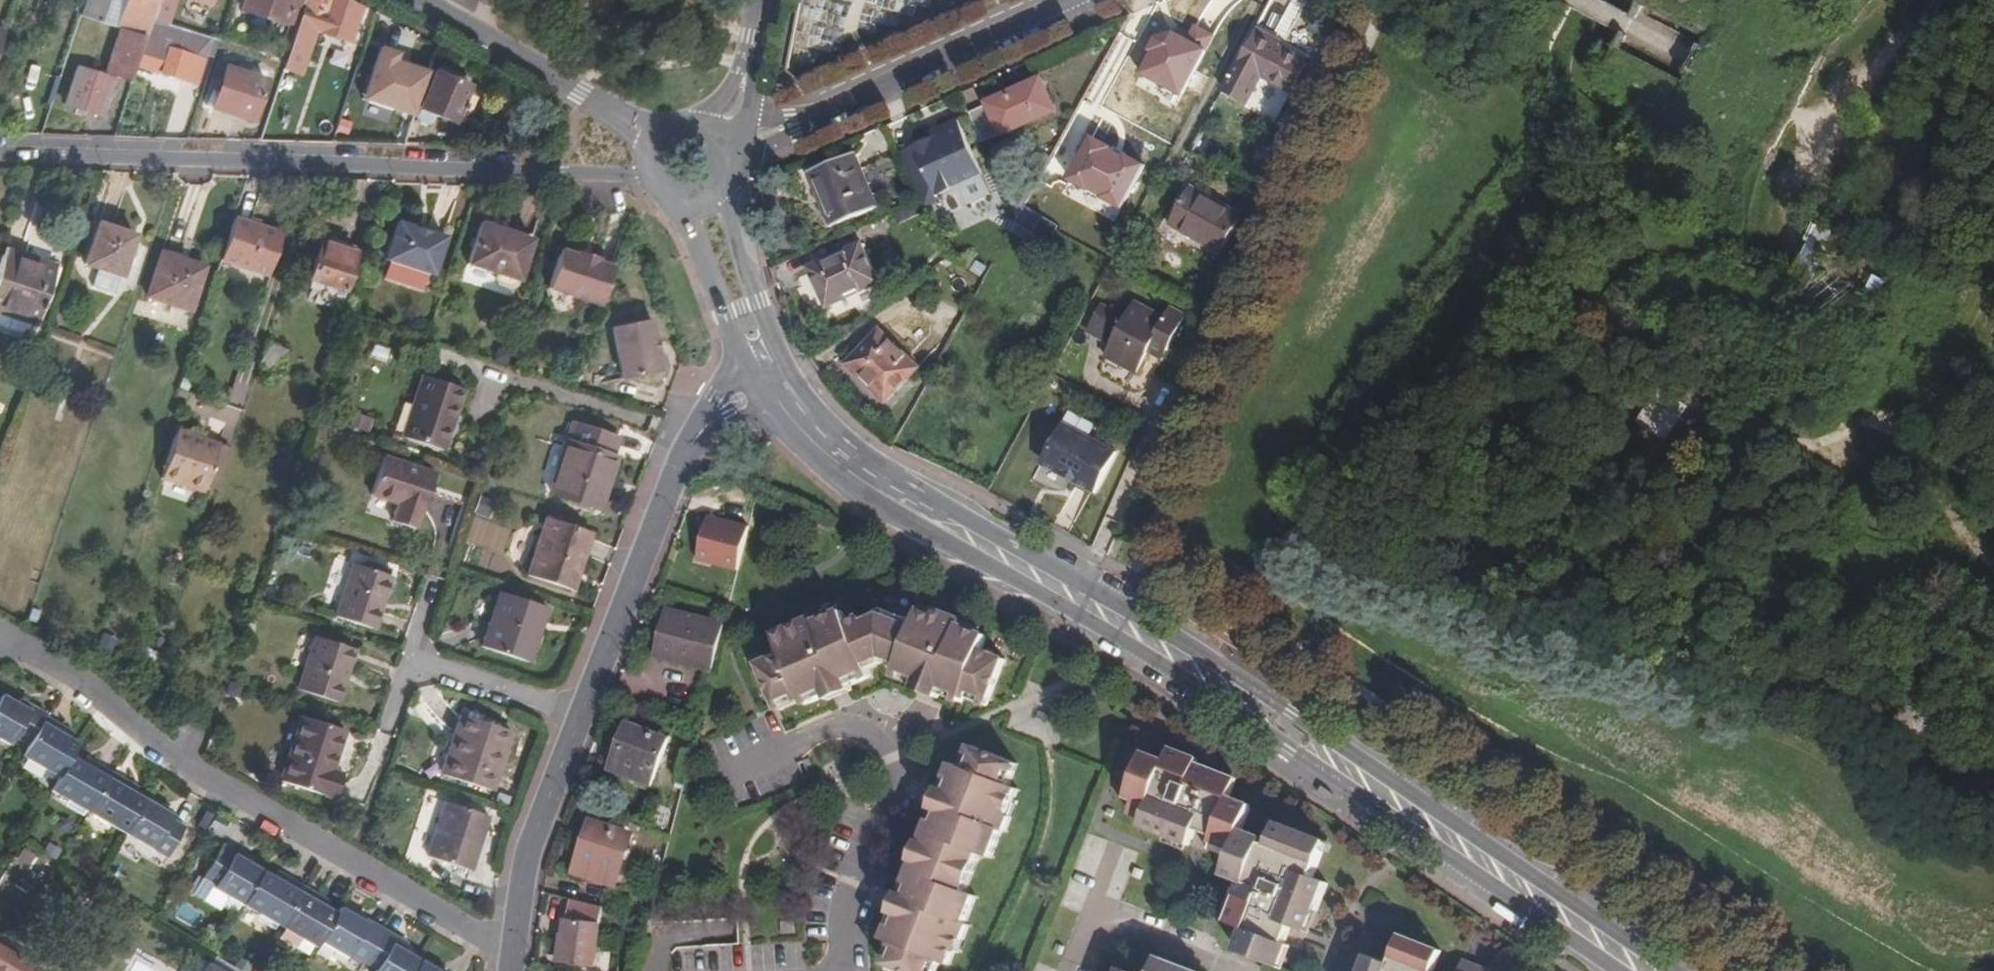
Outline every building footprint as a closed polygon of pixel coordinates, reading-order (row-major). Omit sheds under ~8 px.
[(107,0),(85,0),(79,19),(99,26),(107,0)] [(99,26),(116,32),(127,0),(107,0),(99,26)] [(159,0),(127,0),(116,32),(119,32),(145,41),(152,21),(159,0)] [(165,26),(173,0),(159,0),(152,21),(165,26)] [(295,28),(304,0),(243,0),(240,9),(295,28)] [(282,67),(304,74),(317,32),(348,42),(359,9),(343,0),(304,0),(295,28),(284,62),(282,67)] [(577,13),(584,0),(556,0),(577,13)] [(145,41),(136,67),(195,86),(211,41),(189,34),(181,57),(157,48),(160,39),(176,45),(181,31),(165,26),(152,21),(145,41)] [(145,41),(119,32),(105,76),(113,79),(130,85),(136,67),(145,41)] [(1259,39),(1228,94),(1252,108),(1266,81),(1294,96),(1310,68),(1259,39)] [(416,62),(377,48),(369,71),(409,85),(416,62)] [(1193,70),(1215,73),(1218,55),(1195,52),(1193,70)] [(226,69),(213,109),(253,122),(266,83),(226,69)] [(101,119),(112,83),(76,71),(65,107),(101,119)] [(435,73),(418,109),(449,123),(465,87),(435,73)] [(117,124),(130,85),(113,79),(112,83),(101,119),(117,124)] [(972,117),(985,147),(1053,115),(1038,83),(986,106),(988,110),(972,117)] [(1174,115),(1164,110),(1145,99),(1128,128),(1172,152),(1188,123),(1181,119),(1174,115)] [(1164,110),(1174,115),(1180,105),(1170,99),(1164,110)] [(1188,123),(1199,103),(1192,99),(1181,119),(1188,123)] [(902,157),(920,200),(936,193),(937,196),(946,192),(967,198),(972,185),(986,179),(961,122),(946,130),(948,133),(945,139),(937,143),(930,141),(915,148),(916,150),(902,157)] [(836,229),(882,208),(859,157),(814,179),(836,229)] [(1170,226),(1221,255),(1242,216),(1192,189),(1170,226)] [(281,238),(233,221),(218,265),(266,282),(281,238)] [(425,233),(414,229),(396,223),(383,260),(431,276),(444,239),(425,233)] [(415,223),(414,229),(425,233),(427,227),(415,223)] [(506,233),(497,230),(476,224),(462,265),(491,275),(492,285),(507,289),(514,284),(528,241),(506,233)] [(118,280),(122,268),(127,253),(132,238),(98,226),(83,268),(96,272),(118,280)] [(307,282),(340,293),(353,255),(320,244),(307,282)] [(831,310),(884,287),(868,245),(813,269),(831,310)] [(545,290),(598,306),(610,269),(597,265),(598,261),(575,253),(574,257),(558,252),(545,290)] [(127,253),(122,268),(128,269),(133,255),(127,253)] [(147,298),(188,313),(203,271),(161,256),(147,298)] [(1,257),(0,260),(0,314),(32,324),(42,293),(34,291),(41,271),(1,257)] [(987,266),(975,259),(969,268),(982,275),(987,266)] [(118,280),(96,272),(90,289),(112,297),(118,280)] [(1136,373),(1147,353),(1152,344),(1166,351),(1185,316),(1169,307),(1162,319),(1136,304),(1126,320),(1103,308),(1090,332),(1113,345),(1107,357),(1136,373)] [(653,321),(614,328),(622,380),(663,373),(653,321)] [(848,366),(890,403),(920,365),(877,330),(848,366)] [(265,343),(257,368),(275,375),(284,349),(265,343)] [(1162,360),(1166,351),(1152,344),(1147,353),(1162,360)] [(441,452),(452,420),(446,418),(456,389),(422,377),(402,440),(441,452)] [(462,390),(456,389),(446,418),(452,420),(462,390)] [(1100,493),(1121,452),(1069,423),(1048,459),(1081,477),(1079,481),(1100,493)] [(548,495),(597,510),(614,459),(611,457),(617,439),(571,424),(548,495)] [(159,480),(178,486),(180,479),(205,487),(219,446),(176,431),(159,480)] [(421,513),(426,495),(433,475),(381,458),(374,478),(368,496),(395,505),(390,522),(413,529),(418,512),(421,513)] [(180,479),(178,486),(203,494),(205,487),(180,479)] [(740,571),(751,524),(708,513),(696,560),(740,571)] [(574,566),(584,533),(544,520),(525,579),(571,593),(579,568),(574,566)] [(590,535),(584,533),(574,566),(579,568),(590,535)] [(354,566),(336,619),(373,631),(392,578),(354,566)] [(173,574),(170,584),(178,587),(182,577),(173,574)] [(548,611),(499,595),(480,649),(525,664),(535,638),(537,639),(548,611)] [(880,608),(848,623),(843,612),(833,616),(830,610),(773,635),(782,654),(759,665),(780,710),(803,700),(805,705),(827,696),(829,701),(853,690),(851,685),(870,676),(868,668),(882,662),(895,677),(915,684),(914,688),(938,698),(940,693),(961,701),(963,696),(988,705),(1005,660),(981,650),(987,636),(977,631),(979,626),(936,609),(933,615),(920,610),(914,622),(880,608)] [(710,674),(714,657),(722,624),(665,611),(656,642),(652,658),(710,674)] [(297,691),(337,704),(354,653),(315,639),(297,691)] [(9,749),(13,741),(26,748),(20,758),(57,780),(50,792),(86,812),(121,832),(162,855),(180,824),(167,816),(168,813),(140,798),(131,792),(123,787),(126,782),(109,772),(91,761),(87,767),(79,763),(69,757),(76,745),(66,739),(57,733),(60,727),(43,717),(44,716),(18,701),(14,706),(1,698),(0,699),(0,744),(9,749)] [(274,780),(330,800),(340,772),(329,768),(343,732),(299,715),(274,780)] [(489,793),(508,734),(459,718),(440,777),(489,793)] [(57,733),(66,739),(70,733),(60,727),(57,733)] [(626,727),(621,740),(628,743),(633,730),(626,727)] [(667,742),(633,730),(628,743),(621,740),(608,773),(648,789),(667,742)] [(1006,833),(1018,801),(1014,799),(1019,789),(1009,784),(1017,764),(970,746),(962,767),(953,763),(944,785),(940,784),(929,811),(933,813),(924,835),(919,833),(907,867),(911,869),(903,891),(898,890),(889,915),(893,917),(883,941),(892,944),(883,966),(897,970),(938,970),(941,963),(949,966),(955,953),(959,954),(969,926),(966,924),(977,896),(966,892),(980,854),(993,859),(1002,832),(1006,833)] [(1233,895),(1236,896),(1225,922),(1243,929),(1234,949),(1280,968),(1289,946),(1283,944),(1291,926),(1305,932),(1326,881),(1311,875),(1325,841),(1278,820),(1268,842),(1262,839),(1263,835),(1242,827),(1250,807),(1226,796),(1233,778),(1196,761),(1197,758),(1168,746),(1162,761),(1142,753),(1124,798),(1132,801),(1127,814),(1142,820),(1139,827),(1187,846),(1195,829),(1211,836),(1209,841),(1231,851),(1222,875),(1238,882),(1233,895)] [(87,767),(91,761),(83,757),(79,763),(87,767)] [(123,787),(131,792),(134,786),(126,782),(123,787)] [(465,873),(484,819),(441,804),(421,857),(465,873)] [(611,885),(624,847),(627,838),(590,826),(587,834),(574,873),(611,885)] [(215,844),(197,875),(190,889),(189,890),(216,904),(223,892),(238,900),(272,919),(309,940),(313,933),(341,950),(343,946),(356,953),(369,960),(364,968),(369,970),(438,970),(439,969),(410,953),(395,945),(399,938),(373,923),(332,900),(328,907),(317,901),(309,896),(313,889),(295,879),(278,870),(274,876),(265,871),(215,844)] [(3,887),(31,899),(48,857),(20,846),(3,887)] [(269,864),(265,871),(274,876),(278,870),(269,864)] [(190,889),(197,875),(193,873),(185,886),(190,889)] [(321,894),(313,889),(309,896),(317,901),(321,894)] [(600,908),(567,901),(558,958),(570,960),(569,965),(592,966),(600,908)] [(1441,951),(1400,935),(1389,966),(1366,957),(1361,970),(1433,970),(1441,951)] [(0,950),(0,970),(36,970),(0,950)] [(1156,958),(1150,970),(1187,970),(1156,958)] [(1490,970),(1463,960),(1458,970),(1490,970)]
